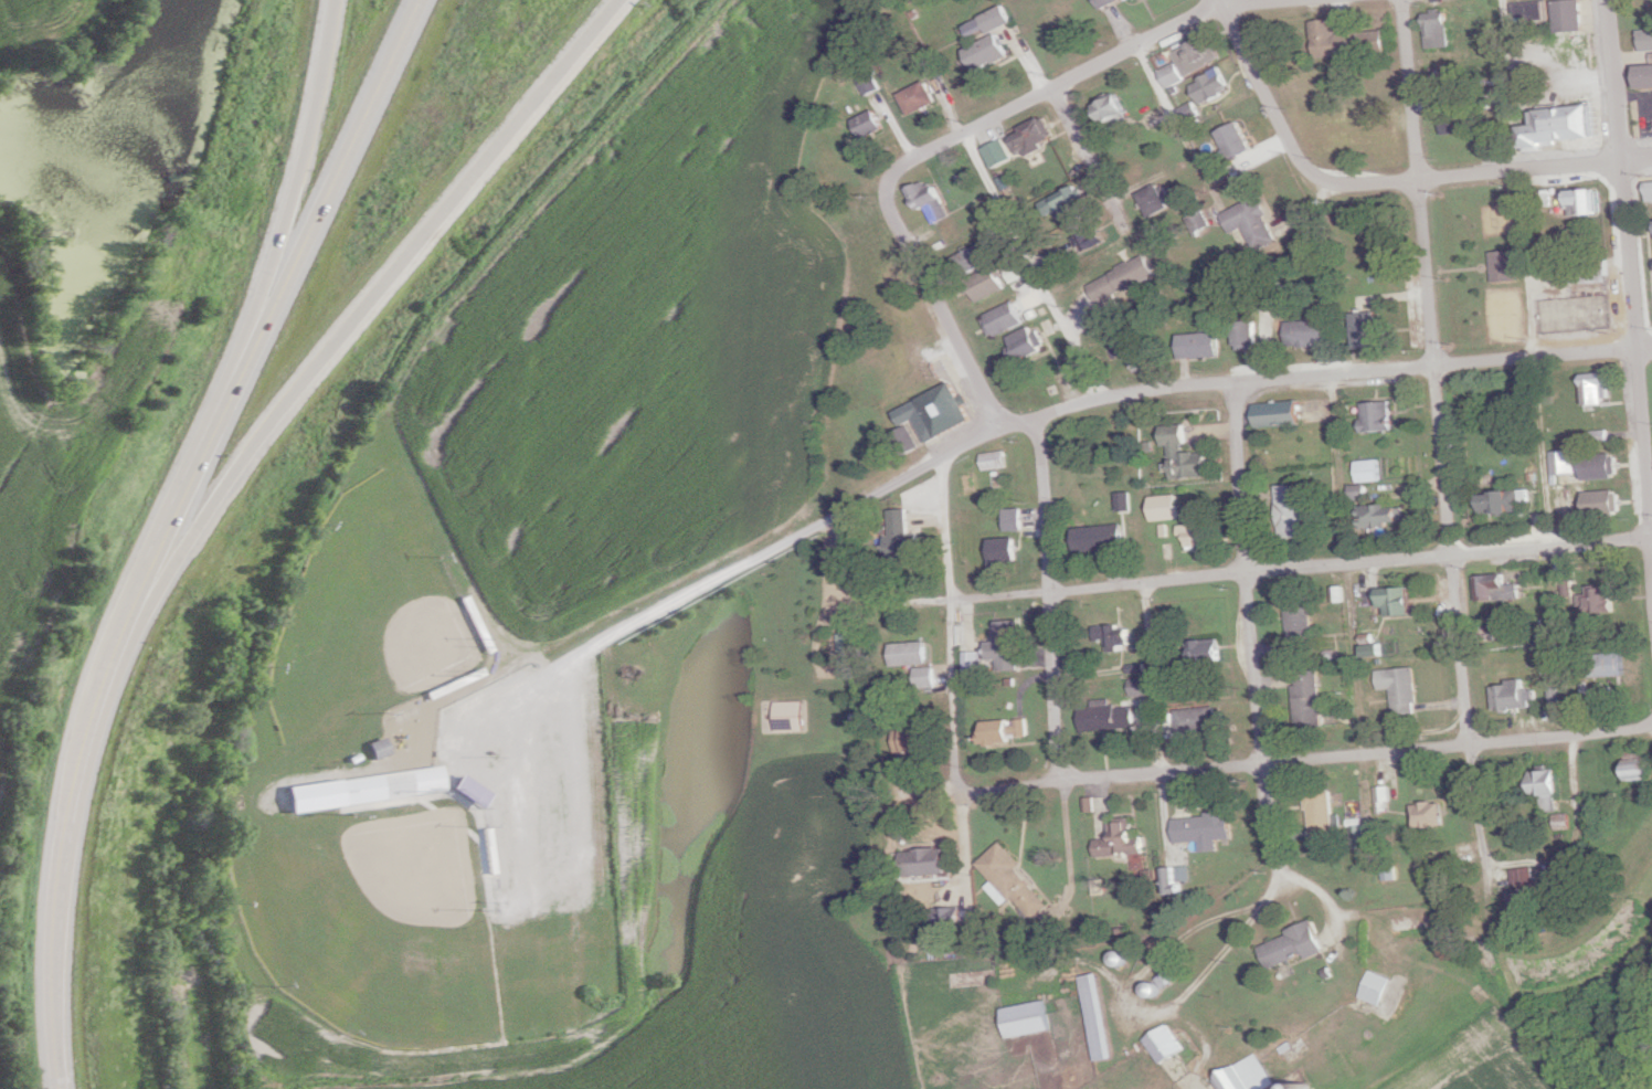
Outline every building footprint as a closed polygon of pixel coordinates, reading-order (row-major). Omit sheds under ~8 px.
[(1124,0),(1098,0),(1102,9),(1124,0)] [(1554,28),(1552,0),(1580,0),(1582,27),(1554,28)] [(1526,20),(1546,20),(1546,4),(1526,5),(1526,20)] [(975,73),(1011,57),(999,29),(1011,24),(1003,5),(980,15),(990,39),(965,50),(975,73)] [(1450,12),(1428,12),(1428,50),(1450,50),(1450,12)] [(1387,32),(1336,35),(1335,20),(1314,21),(1316,59),(1388,55),(1387,32)] [(1642,30),(1642,51),(1651,51),(1651,30),(1642,30)] [(1187,65),(1213,61),(1209,40),(1183,44),(1187,65)] [(1159,72),(1168,89),(1184,80),(1175,63),(1159,72)] [(1642,65),(1642,89),(1651,89),(1651,65),(1642,65)] [(1203,106),(1231,88),(1217,67),(1189,86),(1203,106)] [(1452,78),(1452,69),(1433,69),(1433,78),(1452,78)] [(877,91),(872,75),(858,80),(863,95),(877,91)] [(936,104),(925,80),(899,92),(910,115),(936,104)] [(1106,132),(1130,121),(1117,93),(1093,104),(1106,132)] [(1522,128),(1523,148),(1603,143),(1601,106),(1538,110),(1539,126),(1522,128)] [(854,120),(865,140),(884,129),(874,110),(854,120)] [(1443,113),(1444,135),(1475,134),(1475,113),(1443,113)] [(1030,158),(1053,136),(1035,116),(1011,138),(1030,158)] [(1218,131),(1228,161),(1251,154),(1241,123),(1218,131)] [(1011,159),(1001,139),(981,149),(992,169),(1011,159)] [(916,211),(925,208),(932,224),(947,218),(931,178),(907,188),(916,211)] [(1651,199),(1651,180),(1642,181),(1643,199),(1651,199)] [(1137,194),(1148,218),(1168,209),(1157,185),(1137,194)] [(1057,210),(1063,221),(1083,210),(1070,187),(1039,205),(1046,217),(1057,210)] [(1603,217),(1603,191),(1570,191),(1570,217),(1603,217)] [(1255,252),(1279,242),(1259,197),(1221,213),(1230,235),(1245,228),(1255,252)] [(1069,233),(1079,255),(1105,243),(1095,221),(1069,233)] [(951,254),(958,274),(997,260),(991,241),(951,254)] [(1487,254),(1490,283),(1511,281),(1507,253),(1487,254)] [(1102,319),(1121,311),(1114,295),(1155,277),(1146,257),(1086,283),(1102,319)] [(1573,284),(1611,284),(1611,258),(1573,258),(1573,284)] [(965,282),(978,304),(1005,287),(992,266),(965,282)] [(1008,281),(1020,278),(1018,266),(1005,269),(1008,281)] [(1570,314),(1607,318),(1609,300),(1572,296),(1570,314)] [(980,318),(992,339),(1023,322),(1011,301),(980,318)] [(1353,349),(1378,349),(1378,310),(1353,310),(1353,349)] [(1330,347),(1330,318),(1288,318),(1288,347),(1330,347)] [(1256,350),(1256,322),(1235,322),(1235,350),(1256,350)] [(1014,362),(1039,349),(1028,327),(1003,340),(1014,362)] [(1180,334),(1180,358),(1219,358),(1219,334),(1180,334)] [(1613,372),(1588,372),(1588,404),(1608,404),(1608,384),(1613,384),(1613,372)] [(891,410),(898,426),(911,421),(920,443),(969,422),(953,384),(891,410)] [(1362,402),(1363,431),(1395,430),(1394,401),(1362,402)] [(1304,425),(1304,402),(1259,402),(1259,425),(1304,425)] [(1175,446),(1177,477),(1215,476),(1214,451),(1191,452),(1189,424),(1167,425),(1168,446),(1175,446)] [(1551,472),(1575,472),(1575,449),(1551,449),(1551,472)] [(976,453),(978,469),(1002,467),(1001,451),(976,453)] [(1618,477),(1617,451),(1586,452),(1587,478),(1618,477)] [(1356,461),(1358,482),(1383,479),(1381,459),(1356,461)] [(1282,484),(1285,537),(1309,535),(1307,483),(1282,484)] [(1622,513),(1621,488),(1590,490),(1591,514),(1622,513)] [(1484,489),(1484,512),(1524,512),(1524,489),(1484,489)] [(1184,518),(1184,495),(1156,495),(1156,518),(1184,518)] [(1406,525),(1406,504),(1368,504),(1368,525),(1406,525)] [(1002,530),(1020,530),(1020,507),(1002,507),(1002,530)] [(917,557),(917,531),(904,531),(905,511),(887,511),(886,556),(917,557)] [(1191,544),(1216,544),(1216,523),(1183,523),(1183,535),(1191,535),(1191,544)] [(1127,549),(1127,524),(1078,525),(1078,549),(1127,549)] [(988,536),(988,567),(1002,567),(1002,561),(1015,561),(1015,536),(988,536)] [(1524,579),(1509,579),(1509,575),(1478,573),(1477,597),(1523,600),(1524,579)] [(1389,585),(1389,614),(1417,614),(1417,585),(1389,585)] [(1582,587),(1582,611),(1617,611),(1617,587),(1582,587)] [(489,653),(504,646),(477,593),(463,600),(489,653)] [(1295,651),(1319,650),(1316,602),(1293,603),(1295,651)] [(1513,638),(1511,612),(1492,614),(1494,639),(1513,638)] [(1000,641),(993,641),(993,659),(1002,659),(1002,669),(1023,668),(1022,619),(999,619),(1000,641)] [(1100,640),(1112,641),(1112,648),(1133,650),(1135,625),(1101,623),(1100,640)] [(1197,638),(1197,661),(1227,661),(1227,638),(1197,638)] [(890,642),(890,663),(926,663),(926,641),(890,642)] [(1628,675),(1628,652),(1590,652),(1590,675),(1628,675)] [(916,685),(935,685),(935,666),(916,666),(916,685)] [(1382,688),(1393,687),(1395,713),(1420,712),(1417,666),(1380,669),(1382,688)] [(1328,724),(1326,669),(1299,670),(1301,726),(1328,724)] [(1153,694),(1151,677),(1133,679),(1136,696),(1153,694)] [(1560,701),(1557,677),(1548,678),(1551,703),(1560,701)] [(1495,710),(1531,707),(1529,679),(1493,682),(1495,710)] [(1141,727),(1140,704),(1087,705),(1088,728),(1141,727)] [(1183,706),(1183,732),(1222,732),(1222,706),(1183,706)] [(1031,741),(1031,718),(989,718),(989,741),(1031,741)] [(894,751),(936,751),(936,727),(894,727),(894,751)] [(371,746),(377,762),(395,755),(389,739),(371,746)] [(1628,747),(1630,780),(1651,778),(1651,746),(1628,747)] [(349,808),(452,790),(445,755),(342,774),(349,808)] [(1532,770),(1536,795),(1541,795),(1543,811),(1563,809),(1557,767),(1532,770)] [(458,789),(466,778),(494,796),(486,807),(458,789)] [(1346,813),(1340,814),(1339,790),(1316,790),(1316,836),(1346,836),(1346,813)] [(1443,801),(1414,801),(1414,826),(1443,826),(1443,801)] [(1238,837),(1238,812),(1182,814),(1182,841),(1207,840),(1207,850),(1224,850),(1224,837),(1238,837)] [(1556,828),(1571,827),(1570,814),(1555,814),(1556,828)] [(1104,854),(1150,852),(1149,831),(1137,832),(1137,820),(1116,821),(1117,837),(1104,838),(1104,854)] [(1369,825),(1357,826),(1358,846),(1370,846),(1369,825)] [(485,828),(490,874),(501,873),(497,827),(485,828)] [(982,864),(1039,918),(1054,902),(1020,869),(1027,862),(1005,841),(982,864)] [(950,873),(950,845),(905,845),(905,873),(950,873)] [(1513,885),(1536,884),(1535,865),(1512,867),(1513,885)] [(941,906),(941,926),(968,926),(968,906),(941,906)] [(1268,942),(1278,968),(1313,953),(1315,957),(1332,950),(1320,921),(1268,942)] [(1384,1005),(1395,979),(1375,969),(1363,995),(1384,1005)] [(1101,1060),(1121,1057),(1107,972),(1088,975),(1101,1060)] [(1007,1008),(1012,1037),(1057,1029),(1052,1000),(1007,1008)] [(1189,1048),(1172,1024),(1150,1040),(1166,1063),(1189,1048)] [(1278,1084),(1255,1053),(1217,1080),(1224,1088),(1271,1088),(1278,1084)]
